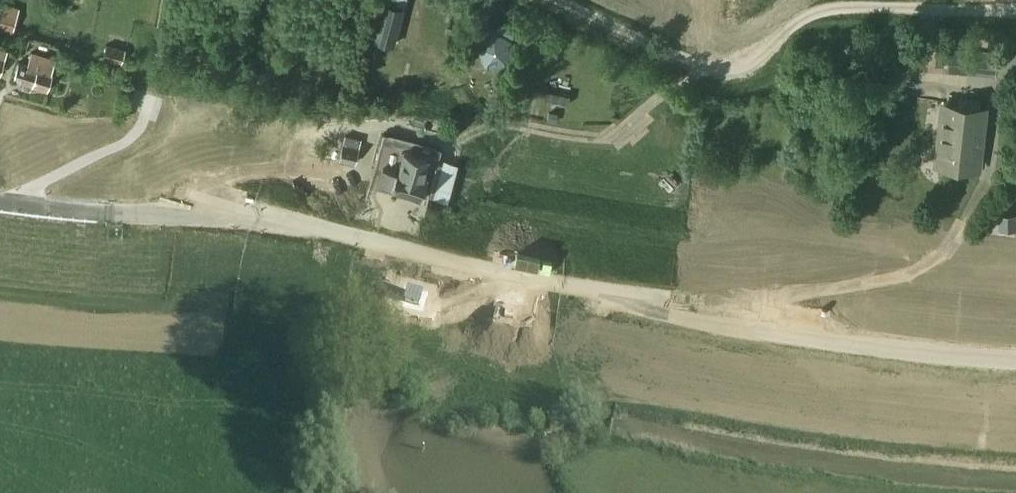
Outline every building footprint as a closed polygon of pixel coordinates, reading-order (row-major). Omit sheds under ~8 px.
[(374,39),(399,46),(410,8),(385,1),(374,39)] [(1,4),(0,7),(0,31),(13,34),(20,9),(1,4)] [(479,45),(486,62),(506,61),(510,41),(493,32),(479,45)] [(102,58),(121,64),(125,50),(106,45),(102,58)] [(14,80),(24,83),(22,88),(31,91),(32,87),(46,91),(56,60),(32,53),(28,66),(19,63),(14,80)] [(940,164),(964,166),(964,162),(975,163),(981,111),(978,111),(980,99),(959,97),(958,109),(954,108),(953,114),(946,113),(940,164)] [(345,136),(339,160),(355,164),(361,140),(345,136)] [(389,170),(383,189),(428,202),(433,183),(429,181),(434,162),(411,155),(405,174),(389,170)] [(999,214),(999,230),(1015,230),(1015,214),(999,214)] [(409,289),(405,301),(419,305),(423,293),(409,289)]
